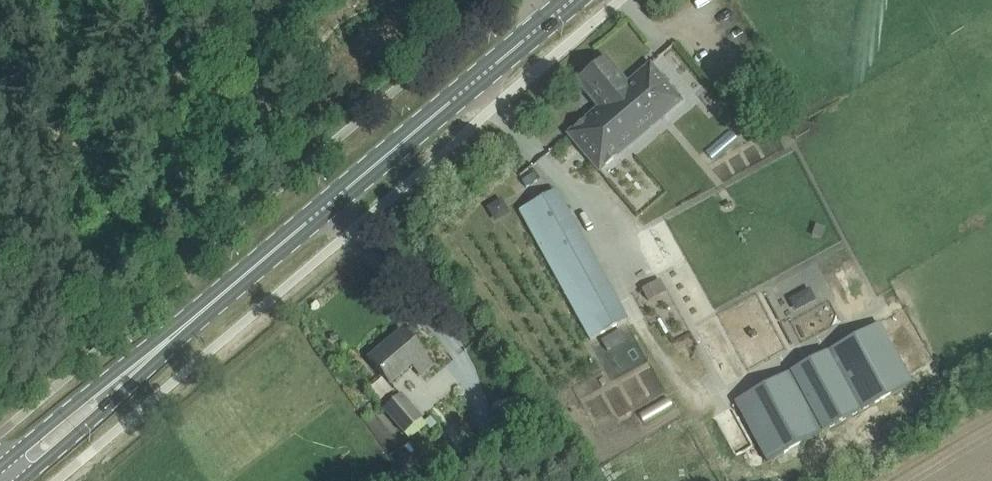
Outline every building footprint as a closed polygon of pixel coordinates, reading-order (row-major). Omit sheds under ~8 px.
[(681,101),(650,64),(627,84),(605,57),(576,82),(598,108),(567,134),(599,171),(681,101)] [(522,181),(526,188),(537,181),(533,174),(522,181)] [(582,324),(583,326),(617,308),(555,191),(519,210),(581,325),(582,324)] [(644,288),(650,300),(668,291),(663,279),(644,288)] [(879,323),(735,401),(768,462),(912,384),(879,323)] [(613,380),(645,363),(626,327),(594,344),(613,380)] [(432,365),(415,345),(402,330),(368,359),(390,384),(412,365),(420,375),(432,365)] [(427,427),(419,417),(400,393),(382,407),(410,441),(427,427)]
